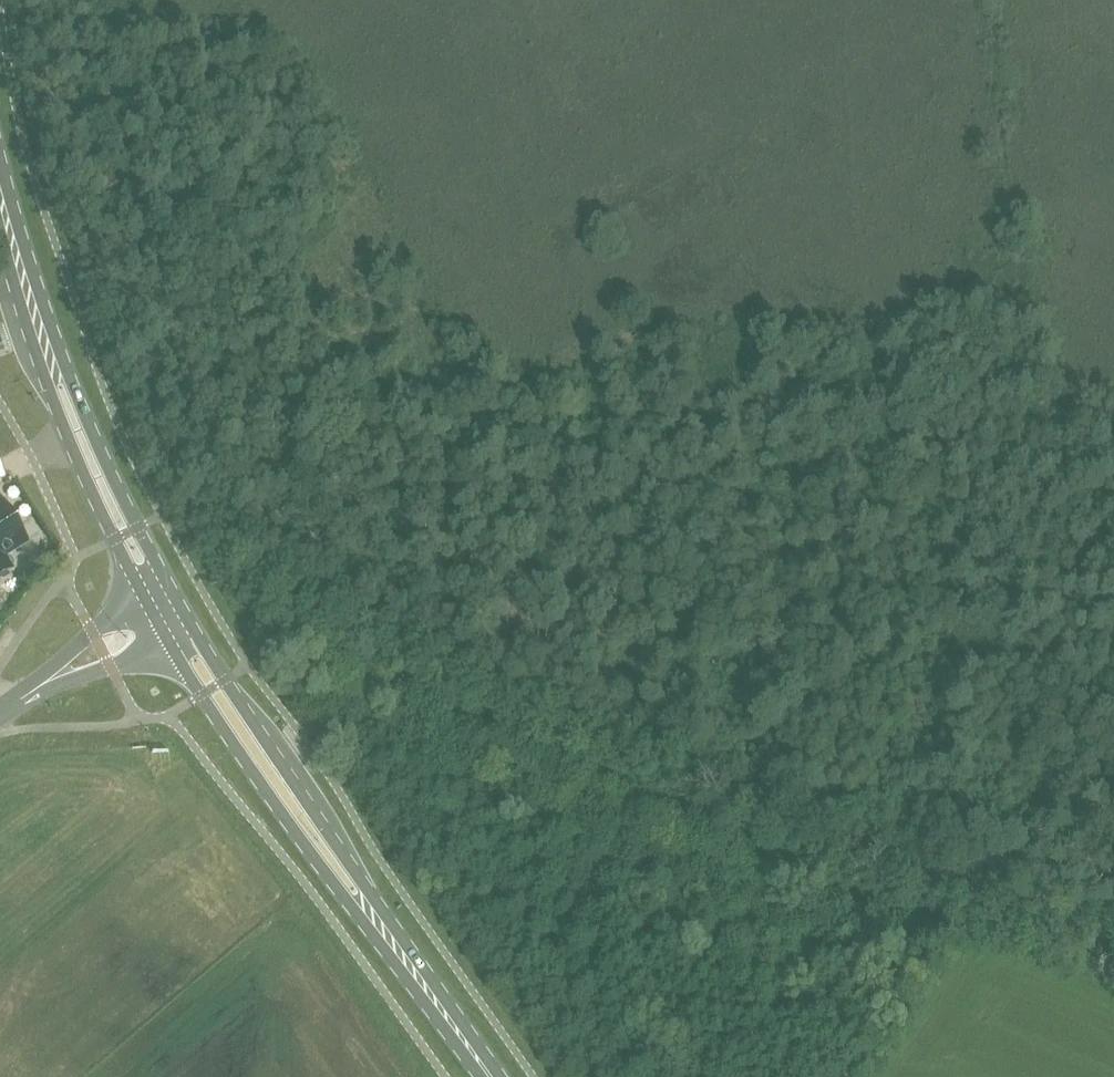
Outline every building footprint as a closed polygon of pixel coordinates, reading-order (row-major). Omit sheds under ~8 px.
[(13,568),(5,556),(27,542),(0,499),(0,576),(13,568)]
